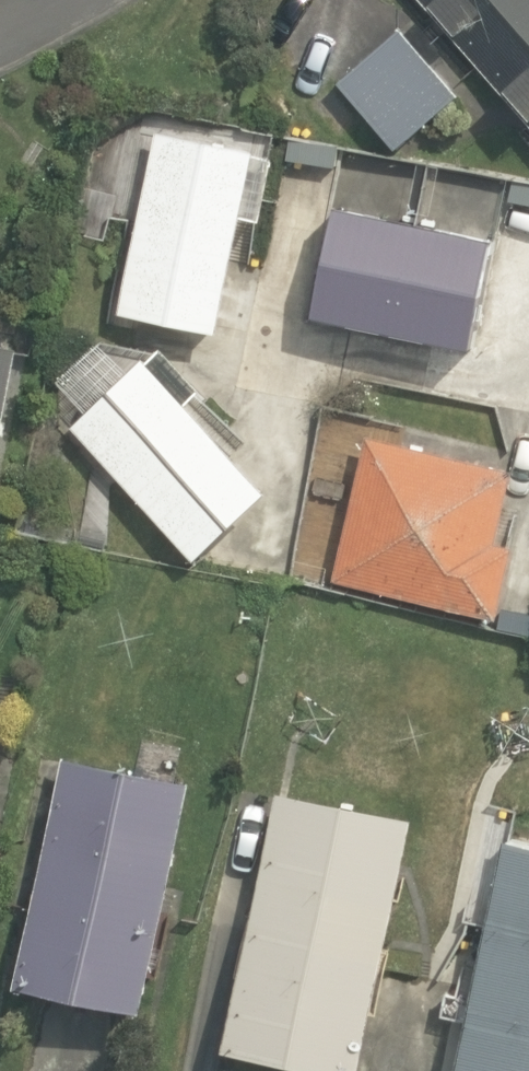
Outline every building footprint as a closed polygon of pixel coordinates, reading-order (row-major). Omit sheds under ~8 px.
[(528,123),(528,0),(424,0),(528,123)] [(395,150),(460,95),(402,30),(340,84),(395,150)] [(156,122),(119,302),(218,323),(255,142),(156,122)] [(338,196),(315,311),(467,342),(490,227),(338,196)] [(22,344),(0,339),(0,454),(22,344)] [(135,349),(70,415),(198,541),(264,475),(135,349)] [(508,458),(369,429),(338,579),(497,611),(513,536),(493,532),(508,458)] [(145,1009),(191,781),(65,755),(16,982),(145,1009)] [(361,1070),(363,1070),(414,817),(279,790),(225,1045),(361,1070)] [(506,835),(458,1070),(528,1070),(528,840),(506,835)]
